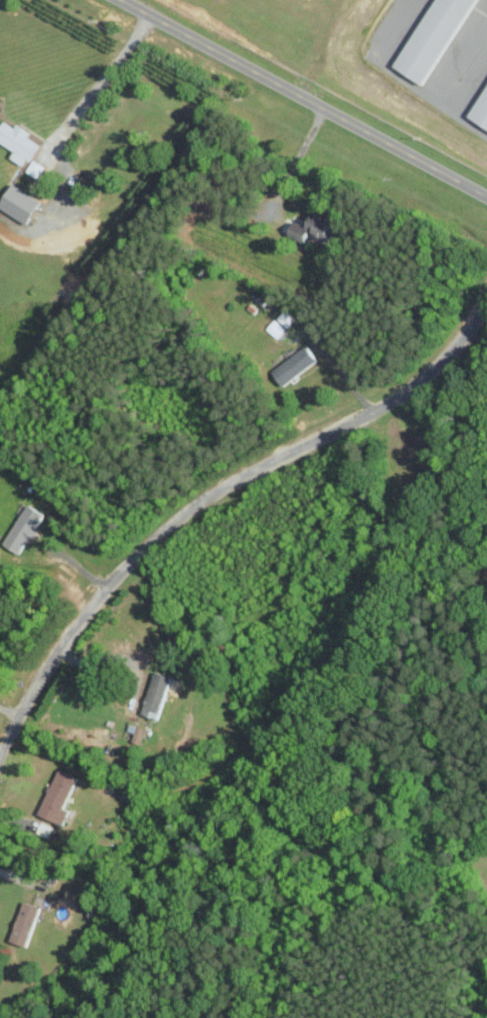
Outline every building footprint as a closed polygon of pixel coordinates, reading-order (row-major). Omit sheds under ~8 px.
[(391,66),(435,0),(476,0),(420,85),(391,66)] [(467,114),(486,84),(486,127),(467,114)] [(16,127),(5,121),(0,129),(0,141),(16,150),(11,158),(28,167),(41,144),(28,137),(31,132),(18,124),(16,127)] [(38,177),(44,166),(32,158),(25,169),(38,177)] [(30,225),(44,201),(14,184),(1,208),(30,225)] [(304,225),(296,221),(288,236),(307,245),(310,237),(328,245),(341,217),(313,205),(304,225)] [(277,319),(287,328),(296,318),(286,309),(277,319)] [(276,338),(285,329),(275,319),(266,329),(276,338)] [(320,361),(310,345),(274,367),(284,384),(320,361)] [(2,544),(18,554),(26,540),(31,543),(39,531),(36,528),(45,513),(28,502),(2,544)] [(162,709),(173,676),(156,671),(145,704),(162,709)] [(159,717),(161,710),(145,705),(143,712),(159,717)] [(64,825),(70,809),(65,807),(78,777),(58,768),(39,814),(64,825)] [(11,940),(28,946),(41,906),(24,900),(11,940)]
